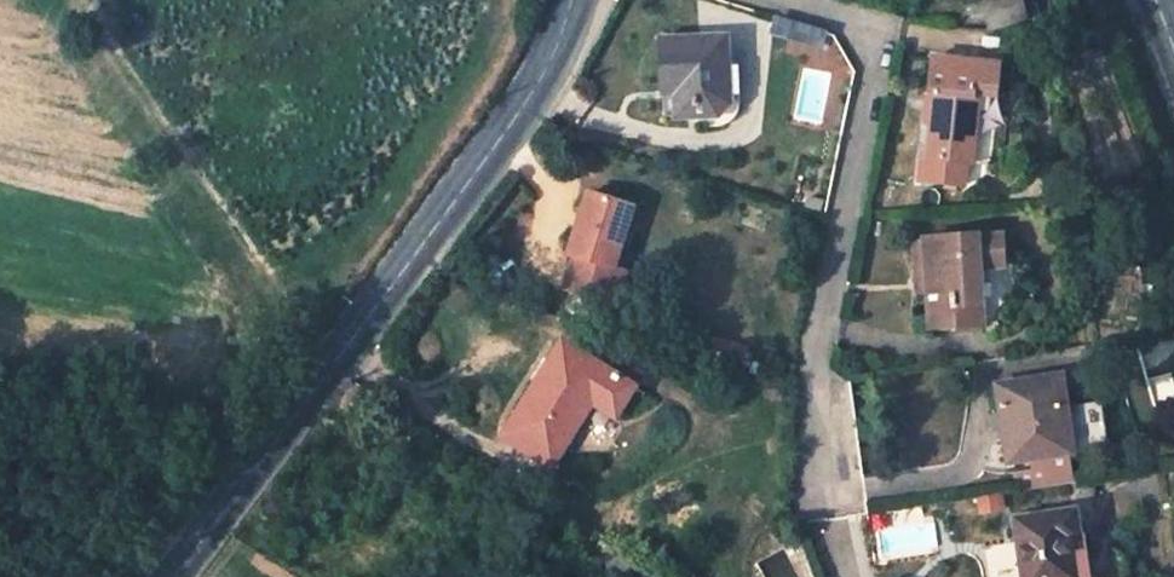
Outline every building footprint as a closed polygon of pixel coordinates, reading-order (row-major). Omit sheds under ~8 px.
[(981,4),(989,31),(1027,19),(1021,0),(994,0),(981,4)] [(661,45),(663,72),(677,71),(679,116),(729,114),(726,42),(661,45)] [(991,96),(993,65),(923,59),(920,105),(930,105),(923,187),(965,191),(968,167),(973,95),(991,96)] [(985,169),(991,96),(973,95),(968,167),(985,169)] [(605,265),(623,202),(579,188),(561,252),(568,254),(559,287),(607,303),(617,269),(605,265)] [(916,247),(910,248),(916,295),(924,295),(928,329),(979,324),(971,268),(999,265),(995,238),(969,241),(968,237),(915,243),(916,247)] [(1142,337),(1148,369),(1173,366),(1173,332),(1142,337)] [(635,387),(565,343),(503,435),(552,467),(594,401),(617,416),(635,387)] [(1065,423),(1070,450),(1106,445),(1099,401),(1069,406),(1064,374),(1052,376),(1060,424),(1065,423)] [(1052,376),(993,385),(1006,460),(1026,457),(1068,450),(1070,450),(1065,423),(1060,424),(1052,376)] [(1068,450),(1026,457),(1028,468),(1017,470),(1019,485),(1072,476),(1068,450)] [(1074,509),(1017,518),(1026,576),(1073,576),(1068,536),(1078,533),(1074,509)]
